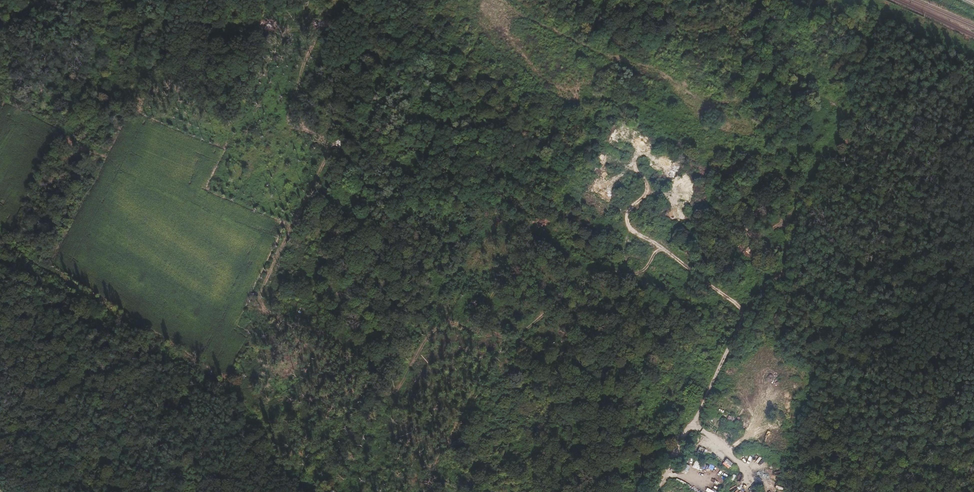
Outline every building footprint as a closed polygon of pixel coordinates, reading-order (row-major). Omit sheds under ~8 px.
[(696,459),(693,466),(699,468),(702,461),(696,459)]
